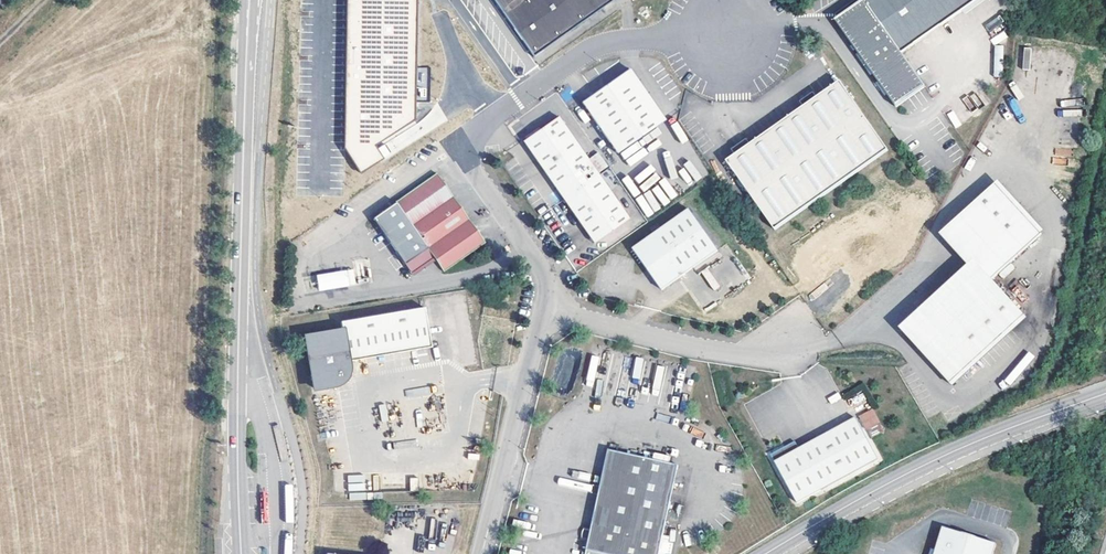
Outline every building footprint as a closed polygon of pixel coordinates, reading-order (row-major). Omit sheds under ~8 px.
[(345,149),(360,173),(382,160),(374,146),(415,119),(415,103),(416,67),(417,0),(347,0),(345,149)] [(535,57),(614,0),(494,0),(535,57)] [(962,11),(978,0),(864,0),(836,20),(844,32),(897,108),(926,86),(903,53),(962,11)] [(962,11),(966,16),(990,0),(989,0),(978,0),(962,11)] [(665,117),(631,66),(598,88),(583,98),(617,149),(665,117)] [(431,68),(416,67),(415,103),(430,103),(431,68)] [(889,150),(841,81),(727,161),(776,229),(889,150)] [(519,138),(592,240),(628,217),(557,114),(519,138)] [(599,152),(590,156),(598,172),(607,167),(599,152)] [(486,243),(436,172),(371,217),(404,265),(428,248),(435,258),(444,272),(486,243)] [(917,347),(950,384),(1025,316),(992,279),(1042,234),(997,184),(947,229),(980,266),(923,318),(922,319),(921,320),(921,322),(921,323),(921,325),(921,326),(922,328),(923,329),(929,336),(917,347)] [(719,249),(690,208),(634,248),(663,289),(719,249)] [(435,258),(428,248),(404,265),(411,274),(435,258)] [(353,268),(316,275),(319,292),(356,285),(353,268)] [(316,389),(336,385),(340,384),(344,381),(347,378),(348,374),(349,371),(350,368),(350,365),(349,361),(432,346),(425,307),(341,322),(343,331),(307,338),(316,389)] [(905,334),(917,347),(929,336),(923,329),(922,328),(921,326),(921,325),(921,323),(921,322),(921,320),(922,319),(923,318),(905,334)] [(881,423),(874,410),(861,417),(869,430),(881,423)] [(799,505),(880,460),(857,419),(801,450),(800,449),(791,454),(790,453),(788,452),(786,451),(782,451),(772,456),(799,505)] [(800,449),(797,443),(782,451),(786,451),(788,452),(790,453),(791,454),(800,449)] [(612,453),(593,534),(587,533),(586,541),(591,542),(589,553),(661,553),(679,470),(612,453)] [(927,553),(985,553),(990,535),(936,521),(927,553)]
